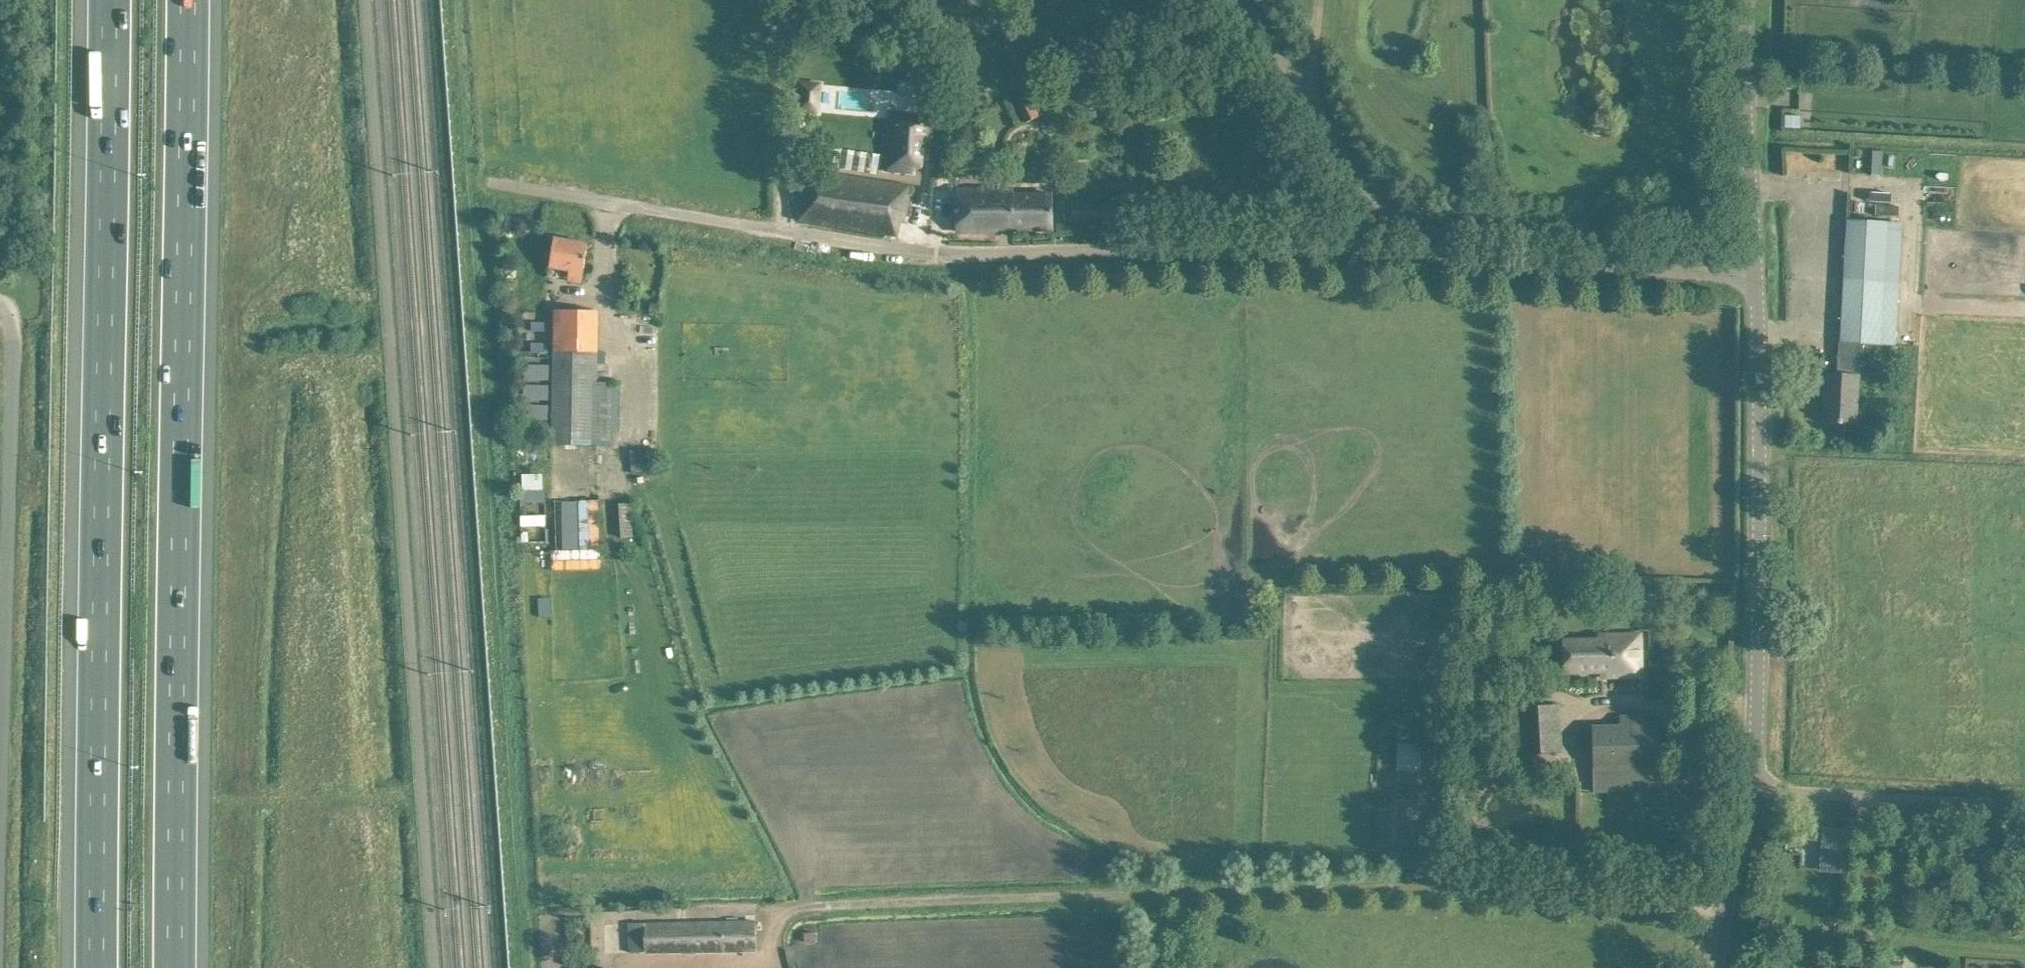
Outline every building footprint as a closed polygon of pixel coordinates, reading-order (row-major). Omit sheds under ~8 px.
[(1024,93),(1015,98),(1019,105),(1018,106),(1027,123),(1038,115),(1029,98),(1028,99),(1024,93)] [(915,157),(926,159),(930,127),(918,126),(919,115),(892,112),(887,169),(913,172),(915,157)] [(1788,113),(1789,128),(1808,127),(1808,112),(1788,113)] [(909,187),(872,181),(802,169),(798,205),(803,205),(801,219),(897,235),(899,222),(903,223),(909,187)] [(1798,181),(1799,202),(1807,202),(1807,181),(1798,181)] [(1018,189),(957,190),(957,232),(998,232),(998,229),(1053,229),(1053,194),(1018,194),(1018,189)] [(1932,189),(1931,201),(1957,202),(1958,191),(1932,189)] [(1901,223),(1847,220),(1840,341),(1860,342),(1894,344),(1901,223)] [(568,280),(582,282),(588,243),(554,238),(550,267),(569,270),(568,280)] [(611,445),(612,394),(612,371),(597,370),(598,311),(554,310),(552,444),(592,445),(611,445)] [(1840,341),(1840,355),(1839,374),(1826,374),(1824,422),(1854,424),(1857,376),(1859,376),(1860,342),(1840,341)] [(665,479),(664,454),(637,455),(638,480),(665,479)] [(1642,677),(1641,634),(1607,635),(1608,642),(1569,643),(1570,673),(1606,673),(1606,678),(1642,677)] [(1556,703),(1505,704),(1505,752),(1556,752),(1556,703)] [(1661,789),(1658,724),(1644,725),(1644,716),(1620,717),(1620,726),(1605,726),(1605,738),(1592,739),(1594,792),(1661,789)] [(1820,856),(1819,870),(1842,872),(1843,857),(1820,856)] [(757,950),(756,921),(629,924),(630,953),(757,950)]
